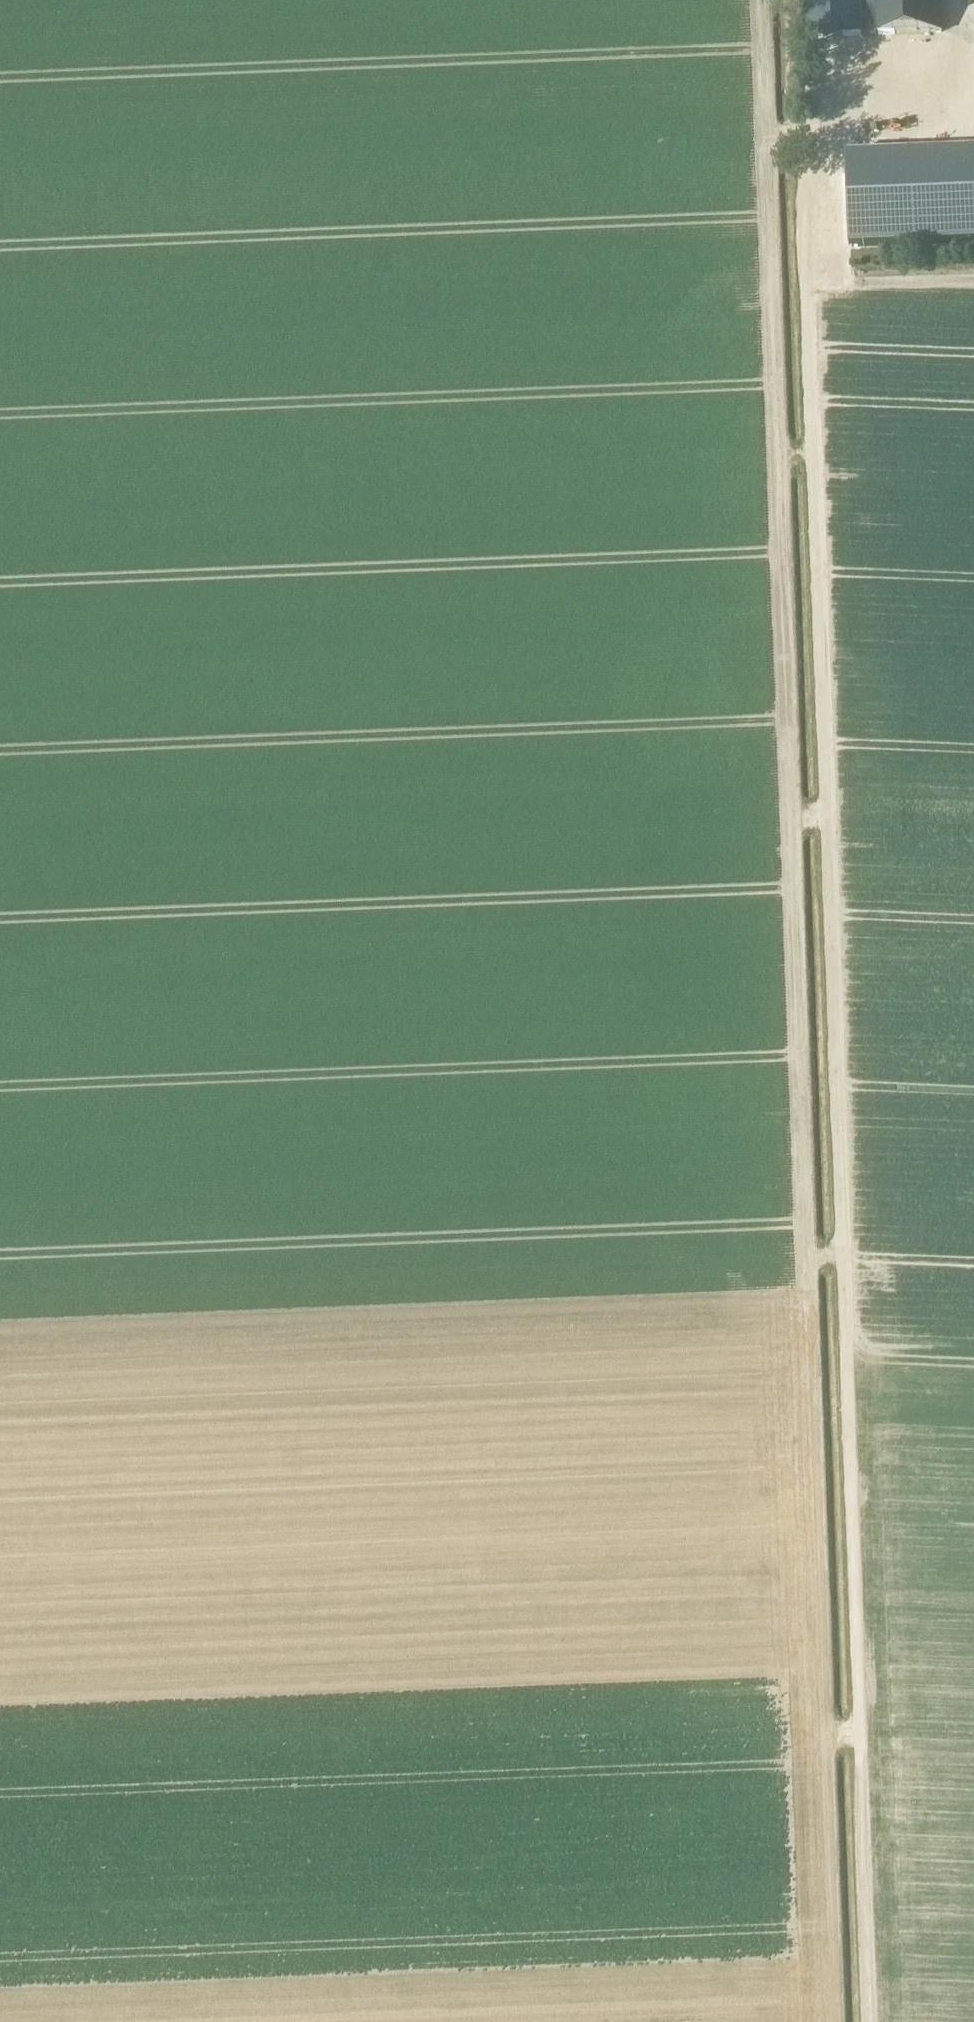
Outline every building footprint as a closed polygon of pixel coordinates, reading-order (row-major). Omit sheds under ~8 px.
[(805,37),(862,35),(861,0),(804,0),(805,37)] [(870,34),(943,31),(941,0),(868,0),(870,34)] [(906,51),(906,40),(889,39),(889,51),(906,51)] [(870,120),(897,115),(895,102),(868,106),(870,120)] [(845,155),(849,248),(973,242),(973,150),(845,155)]
